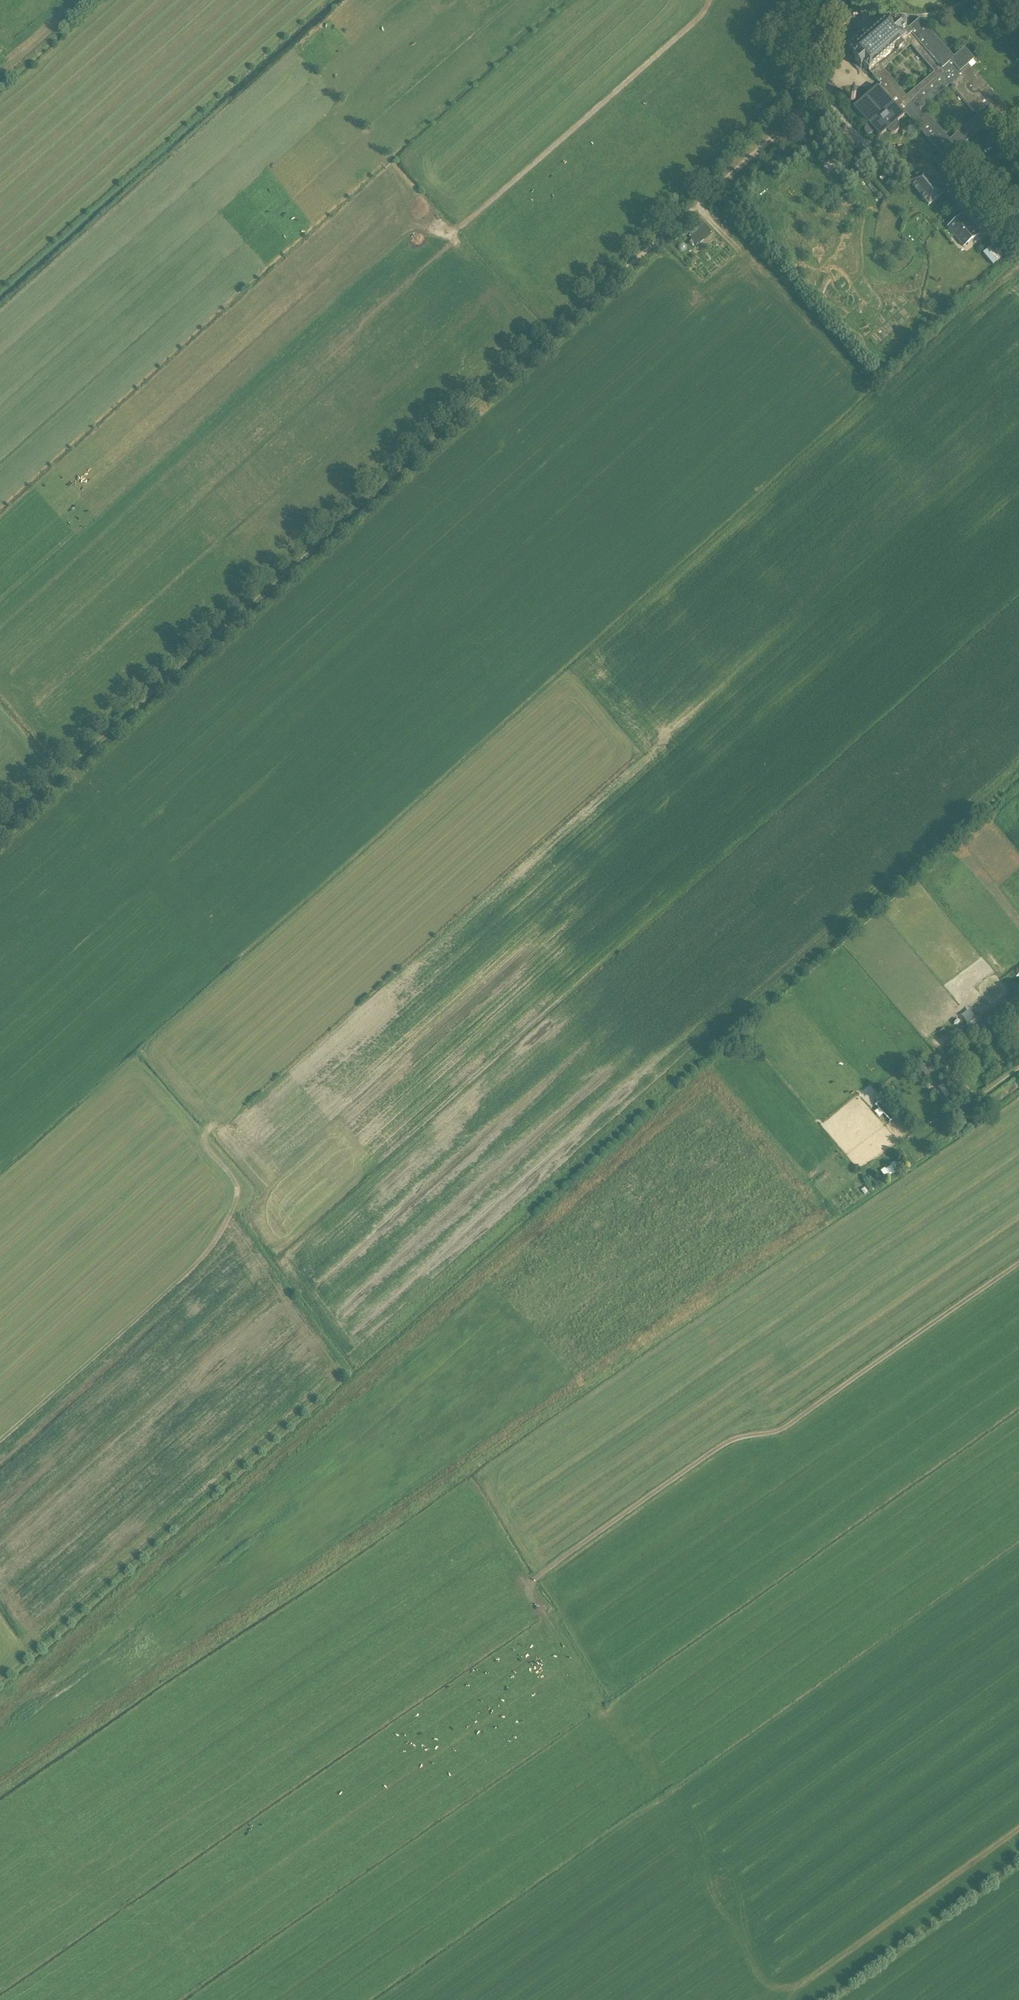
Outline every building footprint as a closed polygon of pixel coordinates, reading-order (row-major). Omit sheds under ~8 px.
[(994,118),(996,120),(1008,110),(968,65),(974,60),(965,49),(954,58),(920,19),(908,30),(905,29),(905,26),(902,22),(897,21),(893,25),(888,20),(863,42),(857,35),(846,45),(852,52),(857,58),(854,61),(861,69),(864,66),(869,72),(869,71),(881,85),(878,87),(873,91),(873,90),(870,92),(871,93),(861,102),(860,101),(859,102),(860,103),(854,108),(869,126),(866,129),(865,130),(865,131),(865,132),(865,133),(865,134),(866,134),(866,135),(867,135),(868,136),(869,136),(870,136),(871,136),(872,135),(875,132),(880,139),(887,132),(888,133),(889,134),(890,134),(891,135),(892,135),(893,135),(894,135),(895,135),(896,134),(897,134),(898,133),(898,132),(899,131),(899,130),(899,129),(899,128),(899,127),(899,126),(898,125),(897,124),(904,117),(903,116),(906,114),(948,162),(960,152),(958,150),(994,118)] [(855,165),(862,159),(855,152),(848,158),(855,165)] [(929,205),(944,193),(925,170),(910,182),(929,205)] [(886,184),(891,189),(896,183),(891,179),(886,184)] [(964,246),(979,234),(963,215),(948,227),(964,246)] [(700,229),(690,238),(697,246),(712,233),(700,219),(695,224),(700,229)] [(994,244),(985,251),(996,264),(1005,257),(994,244)] [(924,1065),(921,1061),(917,1065),(920,1068),(931,1083),(939,1076),(928,1062),(924,1065)]
